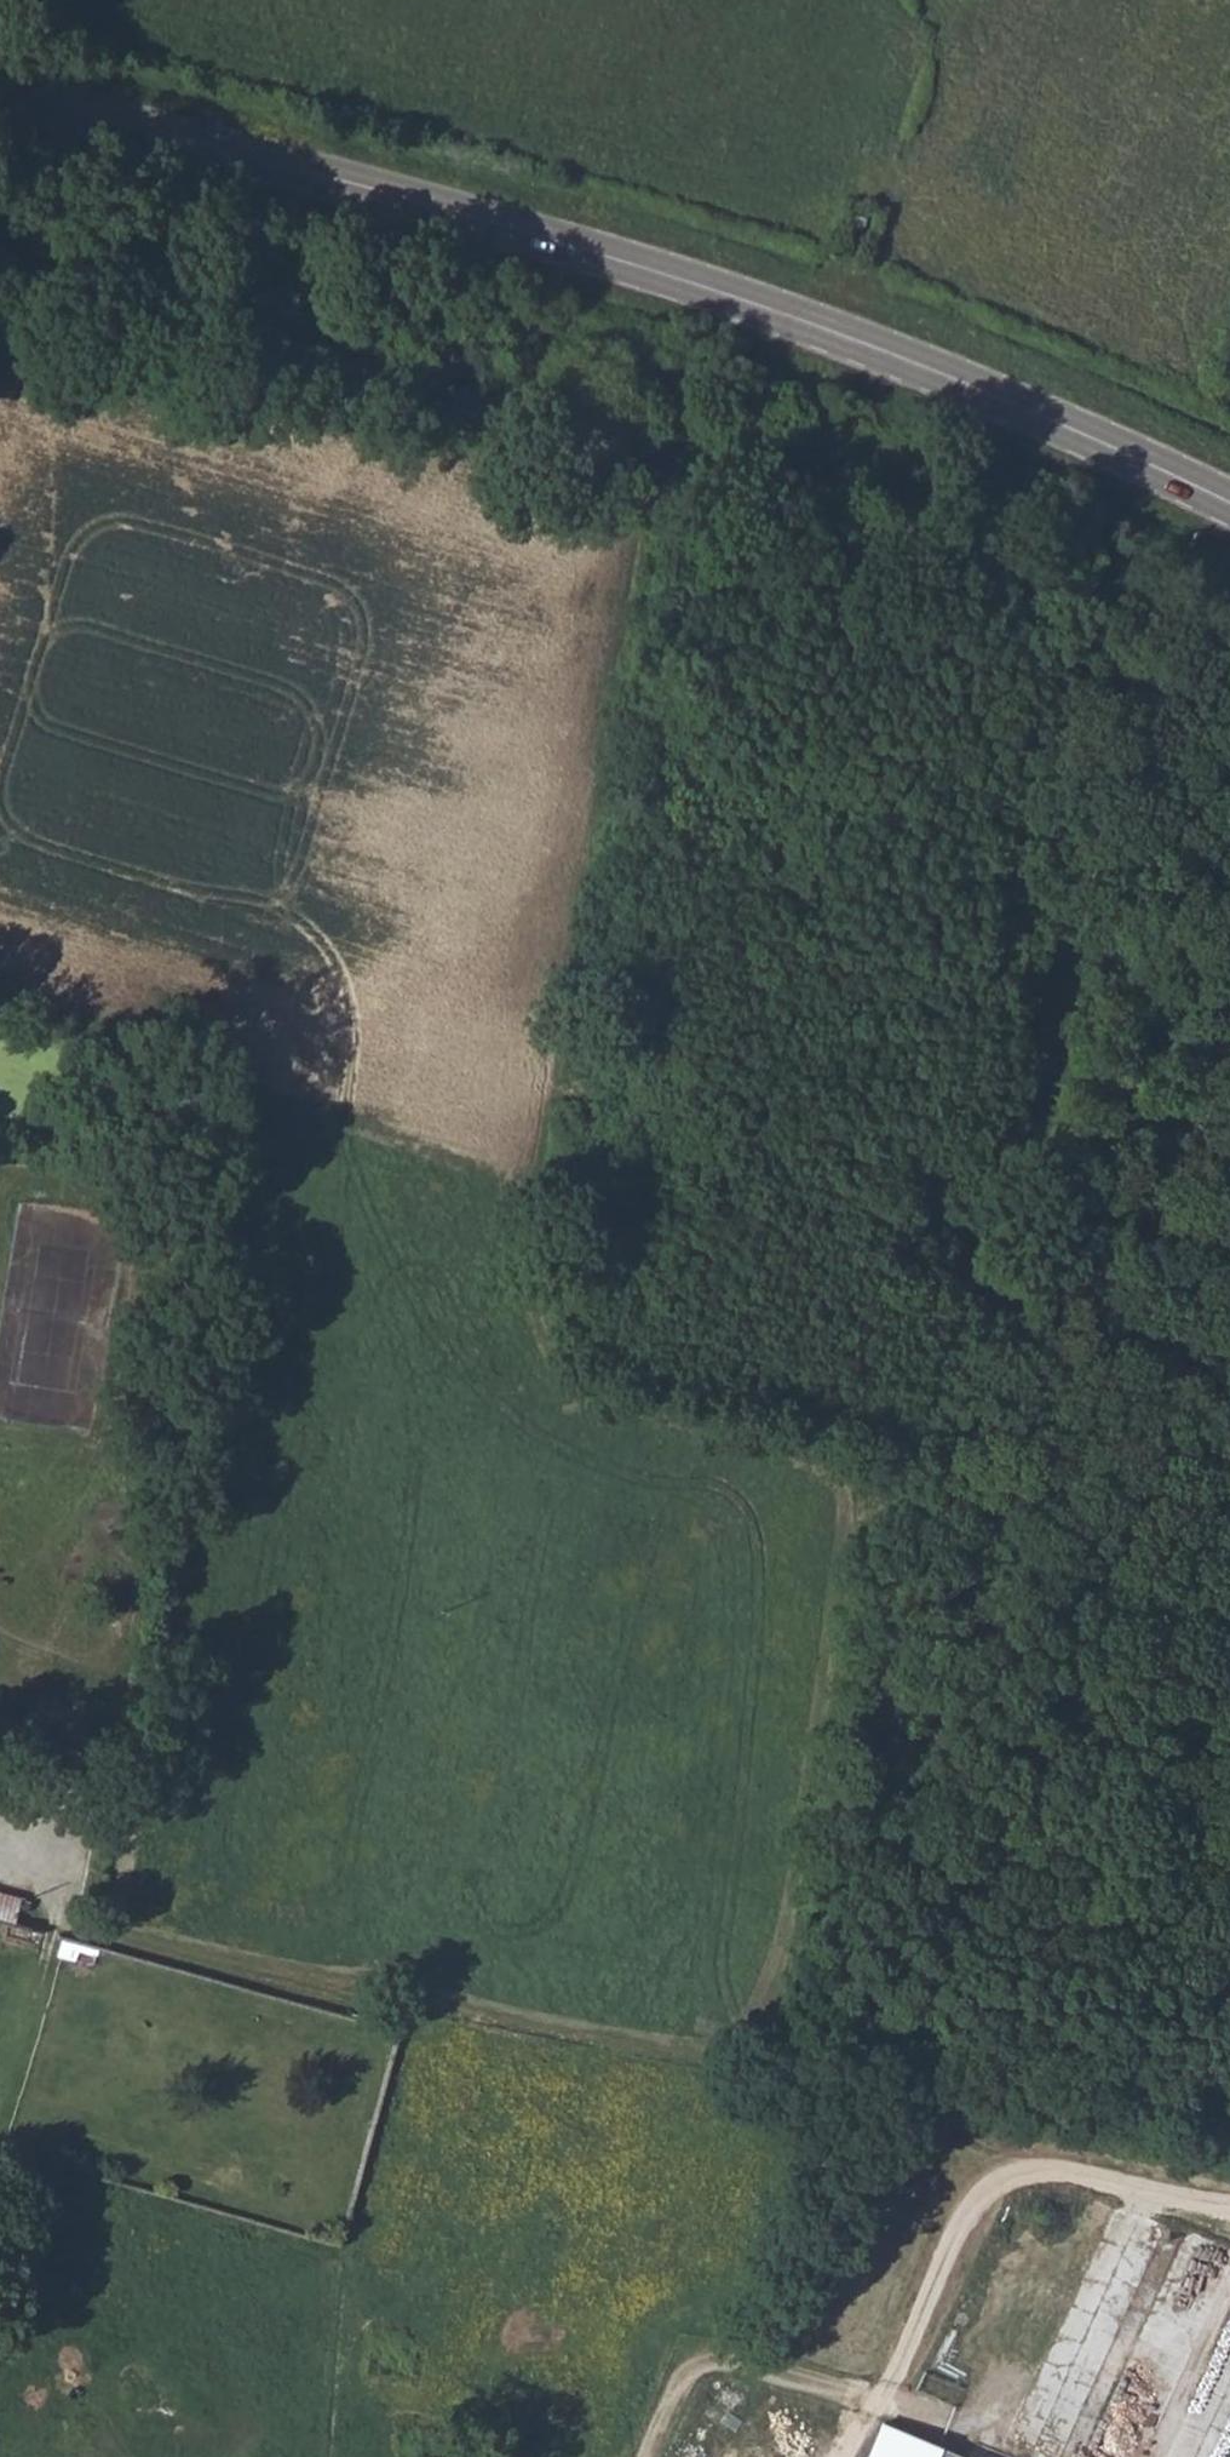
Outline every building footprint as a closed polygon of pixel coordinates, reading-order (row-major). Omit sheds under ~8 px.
[(849,224),(862,228),(865,216),(853,212),(849,224)] [(10,1920),(14,1922),(21,1896),(0,1890),(0,1918),(10,1920)] [(41,1931),(14,1922),(10,1920),(5,1941),(37,1950),(41,1931)] [(58,1954),(96,1966),(102,1946),(87,1941),(62,1936),(58,1954)] [(802,2418),(721,2387),(694,2456),(788,2456),(802,2418)] [(878,2422),(864,2456),(965,2456),(878,2422)]
